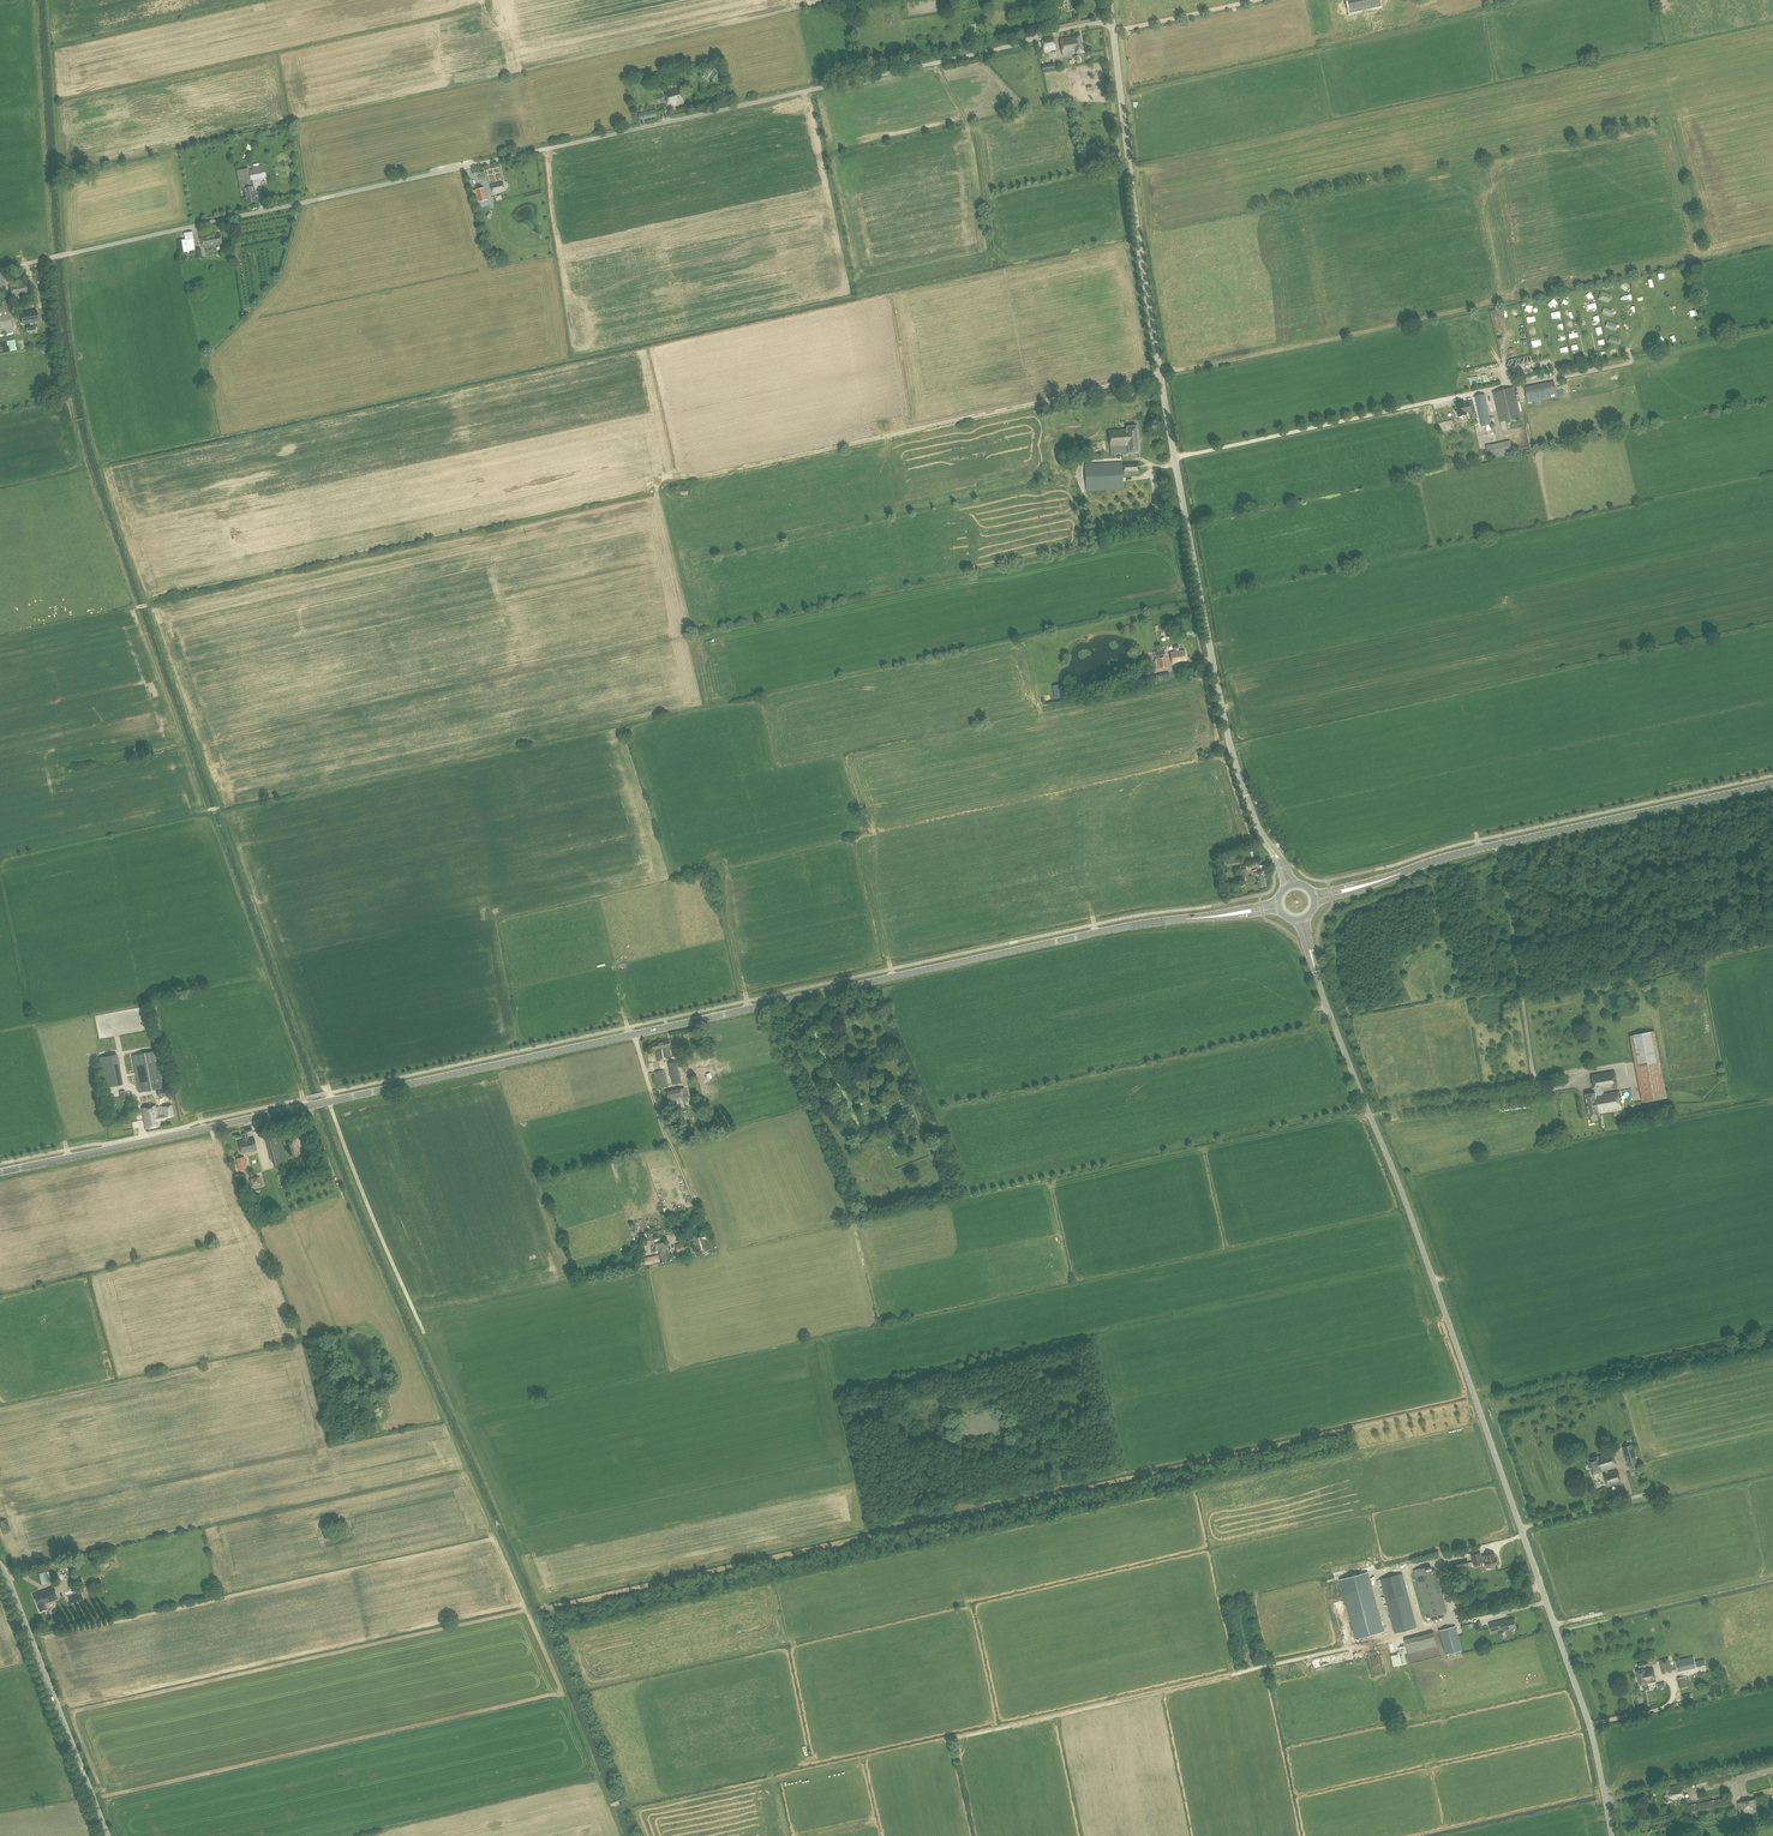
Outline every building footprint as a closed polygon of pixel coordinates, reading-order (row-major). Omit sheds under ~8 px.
[(1348,1),(1350,13),(1358,12),(1356,0),(1352,0),(1348,1)] [(1362,0),(1356,0),(1358,10),(1364,9),(1362,0)] [(1369,0),(1362,0),(1364,9),(1371,7),(1369,0)] [(1379,3),(1379,0),(1369,0),(1371,7),(1371,9),(1377,8),(1376,4),(1379,3)] [(1076,53),(1083,52),(1080,35),(1073,36),(1060,39),(1063,55),(1076,53)] [(1054,38),(1041,41),(1045,52),(1056,50),(1054,38)] [(712,67),(706,77),(710,80),(717,69),(712,67)] [(665,92),(669,107),(683,102),(680,88),(665,92)] [(656,109),(641,113),(643,119),(658,116),(656,109)] [(252,167),(254,176),(257,175),(257,179),(261,178),(260,174),(265,173),(263,165),(252,167)] [(249,171),(249,168),(236,170),(240,189),(244,189),(243,188),(252,187),(251,180),(249,171)] [(502,182),(491,185),(494,195),(500,193),(500,192),(504,191),(502,182)] [(243,188),(244,189),(246,203),(256,201),(253,186),(252,187),(243,188)] [(476,189),(479,202),(488,200),(484,187),(476,189)] [(185,233),(186,239),(187,239),(187,240),(193,239),(194,239),(192,232),(185,233)] [(201,239),(203,246),(205,246),(205,248),(214,246),(214,245),(222,243),(220,234),(213,235),(213,234),(203,236),(203,239),(201,239)] [(187,239),(186,239),(183,240),(177,241),(179,253),(192,251),(194,251),(194,249),(193,239),(187,240),(187,239)] [(194,249),(194,251),(195,258),(201,257),(202,257),(201,248),(194,249)] [(28,270),(29,276),(50,273),(50,270),(49,266),(28,270)] [(12,296),(18,295),(19,299),(16,299),(17,304),(25,302),(24,298),(23,294),(27,293),(25,283),(18,284),(18,283),(10,285),(12,296)] [(1554,298),(1548,303),(1552,308),(1557,303),(1554,298)] [(14,331),(8,300),(0,301),(0,334),(14,331)] [(36,310),(21,313),(23,323),(29,322),(30,325),(27,326),(28,330),(36,329),(35,324),(35,325),(34,321),(38,321),(36,310)] [(1528,403),(1558,397),(1555,384),(1526,390),(1528,403)] [(1521,417),(1515,387),(1493,392),(1500,422),(1521,417)] [(1491,424),(1490,419),(1485,394),(1475,396),(1482,426),(1491,424)] [(1464,402),(1467,414),(1467,413),(1471,412),(1473,419),(1478,418),(1477,413),(1475,413),(1473,401),(1464,403),(1464,402)] [(1464,402),(1456,404),(1457,408),(1455,408),(1456,412),(1457,411),(1458,416),(1467,414),(1464,402)] [(1438,421),(1440,429),(1468,424),(1466,416),(1438,421)] [(1129,452),(1129,453),(1139,453),(1136,426),(1127,427),(1127,428),(1127,429),(1129,452)] [(1111,454),(1129,452),(1127,429),(1127,428),(1108,430),(1111,454)] [(1513,453),(1511,442),(1487,447),(1489,458),(1513,453)] [(1139,474),(1138,461),(1123,462),(1124,474),(1139,474)] [(1086,491),(1124,489),(1122,462),(1085,464),(1086,491)] [(1179,651),(1178,645),(1174,646),(1174,649),(1176,649),(1176,651),(1170,652),(1172,663),(1186,661),(1184,650),(1179,651)] [(1154,661),(1155,669),(1157,668),(1167,667),(1165,657),(1164,655),(1166,654),(1165,649),(1154,651),(1155,657),(1155,659),(1155,660),(1154,661)] [(1155,679),(1166,676),(1164,669),(1153,672),(1155,679)] [(1218,862),(1224,866),(1228,860),(1222,856),(1218,862)] [(1247,868),(1239,869),(1239,870),(1238,871),(1239,879),(1241,878),(1241,879),(1249,877),(1247,868)] [(1255,876),(1257,876),(1260,887),(1265,886),(1262,871),(1256,872),(1255,873),(1255,876)] [(83,1021),(84,1028),(118,1023),(117,1015),(83,1021)] [(123,1037),(123,1029),(113,1031),(112,1025),(104,1026),(106,1039),(123,1037)] [(1655,1031),(1633,1035),(1646,1100),(1667,1096),(1664,1078),(1655,1031)] [(656,1049),(659,1060),(670,1058),(668,1050),(671,1049),(669,1040),(652,1043),(652,1044),(651,1046),(652,1047),(653,1048),(653,1050),(656,1049)] [(132,1055),(139,1092),(165,1088),(158,1050),(132,1055)] [(99,1057),(105,1088),(123,1084),(117,1054),(99,1057)] [(680,1060),(678,1061),(668,1063),(673,1085),(682,1083),(678,1068),(682,1067),(680,1060)] [(654,1072),(659,1088),(669,1085),(667,1076),(665,1069),(662,1070),(654,1072)] [(1592,1074),(1595,1093),(1599,1114),(1622,1110),(1618,1091),(1604,1093),(1604,1091),(1618,1088),(1615,1070),(1592,1074)] [(680,1089),(681,1090),(666,1094),(671,1113),(685,1109),(684,1102),(688,1101),(685,1088),(680,1089)] [(167,1089),(157,1091),(159,1097),(169,1095),(167,1089)] [(1595,1093),(1585,1095),(1589,1117),(1600,1115),(1599,1114),(1595,1093)] [(702,1120),(701,1116),(696,1102),(691,1103),(695,1117),(697,1122),(702,1120)] [(158,1116),(157,1116),(155,1106),(142,1108),(146,1128),(160,1126),(159,1120),(165,1119),(165,1117),(173,1116),(171,1106),(160,1108),(160,1106),(156,1107),(158,1116)] [(679,1120),(689,1118),(687,1110),(677,1112),(679,1120)] [(239,1141),(242,1153),(257,1149),(254,1138),(248,1139),(247,1133),(242,1134),(244,1140),(239,1141)] [(236,1159),(238,1170),(246,1167),(244,1157),(236,1159)] [(287,1163),(286,1158),(273,1161),(274,1166),(287,1163)] [(262,1185),(260,1176),(249,1179),(251,1188),(262,1185)] [(654,1233),(648,1234),(649,1239),(665,1235),(664,1229),(653,1232),(654,1233)] [(697,1246),(697,1248),(698,1251),(708,1248),(705,1239),(706,1239),(705,1234),(693,1237),(694,1242),(696,1246),(697,1246)] [(678,1254),(697,1248),(697,1246),(696,1246),(694,1242),(691,1243),(691,1244),(688,1245),(687,1241),(675,1245),(678,1254)] [(671,1259),(668,1247),(658,1249),(661,1261),(671,1259)] [(1628,1466),(1638,1463),(1633,1444),(1623,1447),(1628,1466)] [(1598,1456),(1588,1459),(1592,1475),(1603,1472),(1602,1471),(1605,1471),(1605,1473),(1604,1474),(1608,1487),(1622,1483),(1618,1469),(1608,1472),(1607,1470),(1617,1467),(1613,1452),(1598,1456)] [(9,1530),(6,1519),(0,1521),(4,1532),(9,1530)] [(1473,1565),(1486,1562),(1484,1555),(1482,1555),(1481,1552),(1471,1555),(1473,1565)] [(1484,1555),(1486,1562),(1487,1567),(1498,1564),(1497,1558),(1496,1558),(1494,1553),(1484,1555)] [(1469,1566),(1467,1559),(1452,1562),(1452,1563),(1447,1564),(1449,1571),(1461,1568),(1468,1566),(1469,1566)] [(57,1567),(58,1579),(62,1578),(62,1575),(67,1575),(66,1566),(57,1567)] [(1431,1615),(1442,1612),(1447,1611),(1436,1569),(1427,1572),(1426,1567),(1413,1570),(1426,1617),(1431,1615)] [(48,1582),(45,1571),(39,1573),(42,1584),(48,1582)] [(1417,1628),(1403,1573),(1380,1579),(1395,1633),(1417,1628)] [(47,1608),(45,1602),(46,1602),(46,1603),(58,1599),(54,1587),(39,1592),(39,1593),(35,1595),(40,1610),(47,1608)] [(1345,1595),(1364,1661),(1390,1654),(1372,1587),(1345,1595)] [(82,1599),(80,1593),(78,1594),(69,1597),(71,1603),(80,1600),(82,1599)] [(1502,1610),(1472,1615),(1472,1618),(1480,1617),(1481,1621),(1484,1620),(1483,1617),(1502,1614),(1502,1610)] [(1508,1620),(1507,1618),(1489,1623),(1492,1632),(1502,1629),(1502,1628),(1505,1627),(1506,1628),(1506,1630),(1516,1628),(1515,1623),(1516,1622),(1516,1621),(1516,1619),(1515,1619),(1508,1620)] [(1446,1654),(1462,1650),(1456,1626),(1440,1631),(1446,1654)] [(1405,1639),(1409,1653),(1437,1646),(1433,1632),(1405,1639)] [(1397,1639),(1389,1641),(1395,1665),(1403,1663),(1397,1639)] [(1683,1667),(1695,1666),(1694,1656),(1682,1658),(1683,1667)] [(1659,1660),(1663,1674),(1672,1671),(1669,1658),(1659,1660)] [(1649,1689),(1648,1683),(1656,1681),(1653,1667),(1644,1669),(1644,1667),(1646,1666),(1646,1667),(1649,1666),(1648,1661),(1637,1663),(1639,1670),(1637,1671),(1640,1685),(1643,1684),(1644,1690),(1649,1689)] [(1696,1787),(1729,1779),(1727,1770),(1694,1777),(1696,1787)] [(1667,1801),(1670,1801),(1680,1799),(1684,1798),(1682,1785),(1664,1788),(1667,1801)] [(1672,1808),(1675,1820),(1689,1817),(1693,1817),(1731,1809),(1729,1797),(1725,1798),(1714,1800),(1712,1800),(1695,1804),(1672,1808)] [(1680,1799),(1670,1801),(1671,1808),(1682,1805),(1680,1799)] [(1738,1802),(1741,1815),(1758,1811),(1756,1799),(1738,1802)]
